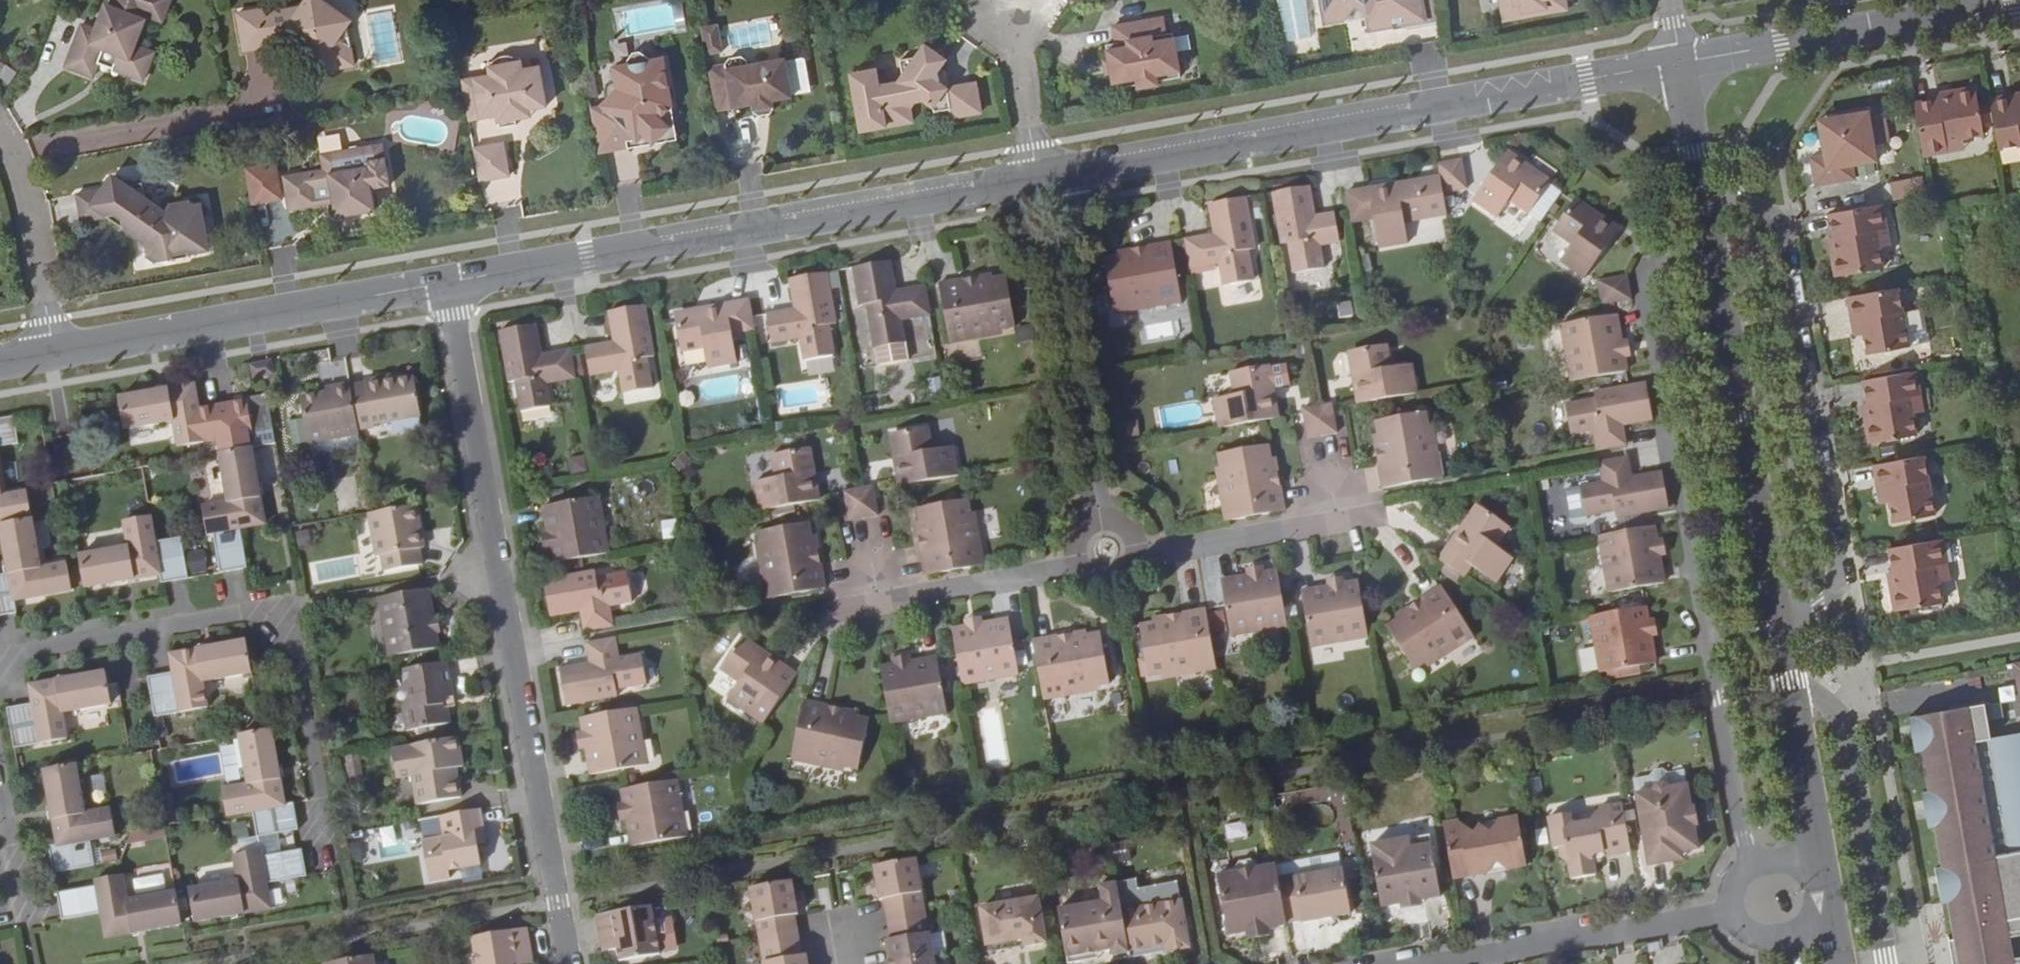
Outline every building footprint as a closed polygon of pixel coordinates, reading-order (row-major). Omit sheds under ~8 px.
[(98,30),(85,25),(67,68),(95,79),(99,67),(102,61),(122,69),(127,77),(142,82),(154,54),(135,47),(145,22),(140,20),(142,13),(166,23),(175,0),(118,0),(115,8),(105,33),(98,30)] [(317,53),(336,68),(356,64),(353,47),(339,36),(351,20),(325,0),(308,0),(299,11),(274,16),(272,8),(240,14),(247,53),(296,45),(300,40),(302,41),(308,40),(315,46),(317,53)] [(1439,23),(1436,0),(1321,0),(1324,20),(1343,17),(1353,0),(1366,10),(1368,23),(1390,19),(1392,31),(1439,23)] [(1503,22),(1525,18),(1524,12),(1543,9),(1544,15),(1567,10),(1565,0),(1498,0),(1503,22)] [(108,6),(98,30),(105,33),(115,8),(108,6)] [(1524,12),(1525,18),(1544,15),(1543,9),(1524,12)] [(1155,77),(1156,81),(1179,76),(1171,33),(1163,34),(1160,18),(1111,28),(1114,44),(1105,46),(1108,62),(1110,73),(1113,89),(1136,84),(1135,80),(1155,77)] [(706,56),(723,52),(717,23),(700,27),(706,56)] [(311,55),(317,53),(315,46),(308,40),(302,41),(302,47),(311,55)] [(852,73),(861,126),(909,117),(905,99),(919,96),(933,105),(934,110),(954,107),(956,115),(982,111),(977,82),(946,88),(932,78),(946,58),(924,43),(898,80),(877,85),(874,67),(863,69),(856,64),(850,73),(852,73)] [(590,111),(597,155),(628,150),(627,139),(642,137),(654,144),(675,141),(662,60),(650,62),(650,60),(638,53),(632,54),(626,66),(614,68),(617,84),(611,89),(610,91),(610,93),(611,95),(611,96),(614,99),(608,108),(590,111)] [(461,88),(467,121),(496,116),(498,128),(515,126),(514,119),(513,113),(528,111),(546,107),(544,97),(545,96),(546,93),(547,91),(547,89),(547,86),(546,83),(546,81),(545,79),(543,78),(541,76),(539,67),(522,70),(519,57),(514,57),(511,56),(507,55),(505,55),(501,56),(498,57),(497,58),(495,59),(492,61),(487,62),(489,76),(460,82),(461,88)] [(102,61),(99,67),(127,77),(122,69),(102,61)] [(709,87),(716,126),(753,120),(755,129),(760,132),(775,130),(779,124),(776,116),(797,112),(790,72),(753,78),(752,73),(746,69),(734,71),(729,77),(730,83),(709,87)] [(593,73),(583,75),(588,100),(597,99),(593,73)] [(1157,84),(1156,81),(1155,77),(1135,80),(1136,84),(1137,88),(1157,84)] [(1937,100),(1914,104),(1924,157),(1948,152),(1946,142),(1963,139),(1984,136),(1976,88),(1953,92),(1954,97),(1937,100)] [(1936,94),(1937,100),(1954,97),(1953,92),(1936,94)] [(1990,100),(2000,150),(2019,146),(2019,105),(2017,106),(2015,95),(1990,100)] [(513,113),(514,119),(529,117),(528,111),(513,113)] [(1868,112),(1831,119),(1821,133),(1823,146),(1831,145),(1833,156),(1825,157),(1811,160),(1816,186),(1855,180),(1853,167),(1878,162),(1868,112)] [(1887,117),(1876,118),(1878,142),(1890,141),(1887,117)] [(1821,133),(1831,119),(1819,121),(1821,133)] [(627,139),(628,150),(654,144),(642,137),(627,139)] [(1946,142),(1948,152),(1965,150),(1963,139),(1946,142)] [(1823,146),(1825,157),(1833,156),(1831,145),(1823,146)] [(328,188),(331,203),(333,218),(372,211),(368,189),(388,186),(381,147),(361,150),(364,168),(340,172),(337,151),(318,155),(321,170),(279,177),(283,201),(285,211),(315,206),(313,190),(328,188)] [(473,155),(478,184),(513,177),(508,148),(473,155)] [(1522,165),(1524,162),(1508,152),(1474,202),(1498,218),(1510,201),(1529,215),(1549,185),(1522,165)] [(1438,164),(1444,194),(1467,191),(1462,160),(1438,164)] [(1552,181),(1524,162),(1522,165),(1549,185),(1552,181)] [(254,206),(283,201),(279,177),(277,166),(247,172),(254,206)] [(143,244),(147,265),(174,261),(173,256),(187,253),(188,259),(214,254),(205,203),(192,205),(190,199),(172,202),(166,213),(105,171),(97,186),(67,191),(73,222),(103,217),(143,244)] [(1894,200),(1926,194),(1922,176),(1890,182),(1894,200)] [(1388,190),(1421,184),(1421,180),(1388,186),(1388,190)] [(1350,211),(1352,224),(1374,220),(1379,249),(1408,244),(1404,224),(1428,219),(1421,184),(1388,190),(1388,186),(1347,193),(1350,211)] [(315,206),(331,203),(328,188),(313,190),(315,206)] [(1315,217),(1310,188),(1273,193),(1279,232),(1286,231),(1294,273),(1324,269),(1320,245),(1319,238),(1324,237),(1326,245),(1340,242),(1335,214),(1320,216),(1322,225),(1316,226),(1315,217)] [(1186,241),(1191,269),(1214,265),(1213,257),(1219,256),(1220,264),(1223,286),(1253,282),(1246,239),(1252,237),(1245,199),(1209,205),(1215,236),(1216,243),(1211,244),(1209,237),(1186,241)] [(1578,200),(1575,203),(1603,222),(1605,219),(1578,200)] [(1585,279),(1620,230),(1605,219),(1603,222),(1575,203),(1554,232),(1573,245),(1562,263),(1585,279)] [(1882,205),(1830,215),(1834,238),(1838,255),(1832,255),(1836,278),(1883,269),(1880,249),(1877,232),(1887,229),(1882,205)] [(1890,247),(1887,229),(1877,232),(1880,249),(1890,247)] [(1838,255),(1834,238),(1828,238),(1832,255),(1838,255)] [(1118,258),(1105,260),(1114,310),(1127,308),(1155,303),(1157,307),(1182,304),(1171,243),(1146,248),(1147,255),(1131,258),(1131,256),(1118,258)] [(1130,251),(1131,256),(1131,258),(1147,255),(1146,248),(1130,251)] [(906,319),(929,315),(924,288),(900,291),(902,299),(896,300),(894,292),(890,262),(853,268),(860,307),(867,306),(875,349),(904,344),(899,320),(898,313),(904,312),(906,319)] [(825,274),(790,280),(795,311),(796,318),(790,318),(790,312),(766,316),(771,343),(794,340),(793,332),(798,331),(799,339),(803,361),(833,356),(825,313),(833,312),(825,274)] [(1015,328),(1007,277),(993,280),(980,282),(981,285),(965,288),(963,281),(939,285),(950,344),(974,340),(973,335),(1000,331),(1015,328)] [(1603,306),(1633,301),(1628,277),(1599,282),(1602,298),(1603,306)] [(981,285),(980,282),(979,278),(963,281),(965,288),(981,285)] [(1900,288),(1848,297),(1853,322),(1865,320),(1868,334),(1864,335),(1868,354),(1910,347),(1900,288)] [(748,300),(707,307),(708,311),(675,317),(681,352),(704,347),(708,368),(736,363),(731,334),(753,331),(751,318),(748,300)] [(1155,303),(1127,308),(1128,313),(1157,307),(1155,303)] [(644,306),(608,313),(613,343),(614,350),(609,352),(608,344),(583,348),(589,376),(613,372),(611,364),(616,363),(618,371),(621,394),(651,388),(644,345),(651,344),(644,306)] [(708,311),(707,307),(674,312),(675,317),(708,311)] [(1561,326),(1572,382),(1627,372),(1625,359),(1624,356),(1620,357),(1617,346),(1623,346),(1622,342),(1618,316),(1561,326)] [(1865,320),(1853,322),(1856,337),(1864,335),(1868,334),(1865,320)] [(551,382),(574,379),(569,351),(546,355),(547,363),(541,364),(539,356),(534,326),(498,331),(505,371),(512,369),(520,412),(549,407),(545,384),(543,376),(550,375),(551,382)] [(1002,332),(1000,331),(973,335),(974,340),(1003,335),(1003,334),(1002,332)] [(1632,359),(1630,344),(1623,346),(1624,356),(1625,359),(1632,359)] [(1354,386),(1358,404),(1418,394),(1413,366),(1391,369),(1387,346),(1353,352),(1359,385),(1354,386)] [(1348,353),(1354,386),(1359,385),(1353,352),(1348,353)] [(274,376),(271,361),(250,364),(253,380),(274,376)] [(1214,400),(1220,429),(1280,419),(1276,400),(1272,401),(1265,367),(1231,374),(1236,397),(1214,400)] [(1270,367),(1265,367),(1272,401),(1276,400),(1270,367)] [(1916,371),(1864,380),(1869,403),(1872,419),(1866,421),(1870,442),(1917,435),(1913,414),(1910,397),(1921,395),(1916,371)] [(349,381),(359,437),(370,435),(369,427),(415,419),(409,379),(391,382),(390,373),(349,381)] [(543,376),(545,384),(551,382),(550,375),(543,376)] [(307,446),(359,437),(349,381),(323,385),(325,394),(298,399),(307,446)] [(157,397),(155,391),(119,397),(126,433),(174,424),(179,448),(243,436),(237,404),(201,411),(196,382),(168,388),(170,394),(157,397)] [(1596,437),(1599,451),(1627,446),(1624,431),(1617,433),(1616,427),(1623,426),(1653,421),(1646,384),(1609,391),(1610,398),(1567,406),(1573,436),(1595,431),(1603,430),(1604,436),(1596,437)] [(168,388),(155,391),(157,397),(170,394),(168,388)] [(1924,412),(1921,395),(1910,397),(1913,414),(1924,412)] [(269,398),(252,398),(253,431),(269,431),(269,398)] [(1872,419),(1869,403),(1862,404),(1866,421),(1872,419)] [(1317,407),(1323,437),(1337,434),(1334,417),(1332,404),(1317,407)] [(1303,409),(1305,422),(1308,439),(1323,437),(1317,407),(1303,409)] [(1387,464),(1379,464),(1383,490),(1443,479),(1439,455),(1434,455),(1429,427),(1426,413),(1376,423),(1378,435),(1381,449),(1384,449),(1387,464)] [(19,443),(14,418),(0,420),(0,446),(19,443)] [(1434,455),(1439,455),(1434,426),(1429,427),(1434,455)] [(894,468),(898,487),(957,476),(952,447),(931,451),(927,428),(893,434),(899,467),(894,468)] [(888,435),(894,468),(899,467),(893,434),(888,435)] [(1374,436),(1379,464),(1387,464),(1384,449),(1381,449),(1378,435),(1374,436)] [(1221,498),(1226,523),(1285,512),(1281,487),(1273,488),(1271,474),(1274,473),(1271,459),(1268,446),(1219,455),(1221,468),(1228,497),(1221,498)] [(223,452),(219,455),(229,501),(203,506),(209,536),(215,535),(222,572),(247,567),(240,530),(267,525),(262,495),(256,497),(254,484),(259,483),(253,448),(223,452)] [(811,482),(816,482),(810,449),(806,450),(811,482)] [(760,512),(819,501),(816,482),(811,482),(806,450),(772,455),(775,479),(755,482),(760,512)] [(1926,456),(1875,465),(1880,490),(1891,487),(1894,502),(1891,502),(1895,522),(1937,514),(1926,456)] [(1273,488),(1281,487),(1280,482),(1276,458),(1271,459),(1274,473),(1271,474),(1273,488)] [(1624,475),(1632,474),(1628,459),(1601,464),(1604,478),(1611,477),(1613,484),(1605,484),(1582,488),(1587,517),(1630,509),(1631,516),(1669,509),(1662,474),(1632,479),(1625,480),(1624,475)] [(1216,469),(1221,498),(1228,497),(1221,468),(1216,469)] [(256,497),(262,495),(259,483),(254,484),(256,497)] [(858,489),(863,519),(877,516),(874,498),(873,487),(858,489)] [(1891,487),(1880,490),(1883,504),(1891,502),(1894,502),(1891,487)] [(31,519),(26,491),(1,496),(0,488),(0,525),(31,519)] [(843,491),(845,504),(848,521),(863,519),(858,489),(843,491)] [(1568,491),(1569,516),(1581,516),(1581,491),(1568,491)] [(550,550),(552,564),(607,554),(597,497),(542,507),(547,533),(547,537),(552,536),(554,547),(549,548),(550,550)] [(927,551),(919,551),(924,576),(984,566),(979,541),(974,542),(969,514),(967,500),(917,509),(919,522),(921,536),(924,535),(927,551)] [(1476,506),(1457,534),(1462,537),(1481,509),(1476,506)] [(372,514),(360,516),(367,557),(379,555),(382,573),(419,567),(416,553),(424,551),(415,507),(372,514)] [(1462,537),(1457,534),(1438,561),(1464,579),(1473,568),(1497,584),(1514,561),(1497,548),(1510,529),(1481,509),(1462,537)] [(975,513),(969,514),(974,542),(979,541),(975,513)] [(79,557),(85,589),(119,583),(118,577),(131,574),(132,580),(161,574),(163,582),(189,578),(182,539),(180,536),(156,541),(151,516),(121,521),(126,546),(81,555),(81,556),(79,557)] [(31,519),(0,525),(0,533),(5,559),(10,558),(13,572),(7,573),(0,574),(0,614),(14,611),(13,603),(69,593),(64,562),(39,567),(31,519)] [(914,523),(919,547),(919,551),(927,551),(924,535),(921,536),(919,522),(914,523)] [(760,575),(765,600),(824,590),(820,564),(813,566),(810,550),(813,549),(811,537),(808,524),(758,533),(761,546),(765,575),(760,575)] [(1610,594),(1665,584),(1660,558),(1659,555),(1655,555),(1653,546),(1658,545),(1657,540),(1655,528),(1599,538),(1610,594)] [(542,551),(550,550),(549,548),(554,547),(552,536),(547,537),(540,538),(542,551)] [(813,566),(820,564),(815,536),(811,537),(813,549),(810,550),(813,566)] [(1659,555),(1667,554),(1664,539),(1657,540),(1658,545),(1659,555)] [(1943,540),(1890,549),(1895,571),(1898,589),(1893,590),(1896,612),(1944,604),(1940,581),(1937,565),(1947,564),(1943,540)] [(755,546),(760,575),(765,575),(761,546),(755,546)] [(1950,580),(1947,564),(1937,565),(1940,581),(1950,580)] [(1263,567),(1249,570),(1250,577),(1262,575),(1265,575),(1263,567)] [(1898,589),(1895,571),(1890,572),(1893,590),(1898,589)] [(1247,578),(1221,583),(1231,638),(1287,628),(1277,572),(1265,575),(1262,575),(1262,580),(1251,582),(1250,577),(1247,578)] [(587,617),(580,618),(582,632),(611,627),(608,613),(601,615),(600,609),(607,608),(630,604),(625,573),(582,582),(581,575),(543,582),(550,618),(579,613),(587,611),(587,617)] [(119,583),(132,580),(131,574),(118,577),(119,583)] [(1344,578),(1330,581),(1331,588),(1341,587),(1345,585),(1344,578)] [(1368,639),(1358,584),(1345,585),(1341,587),(1342,591),(1331,592),(1331,588),(1327,589),(1302,594),(1312,649),(1368,639)] [(1441,587),(1439,589),(1420,601),(1425,607),(1411,616),(1409,614),(1399,621),(1387,628),(1415,671),(1426,664),(1450,649),(1453,653),(1474,639),(1441,587)] [(432,589),(372,600),(384,658),(436,650),(434,636),(441,634),(432,589)] [(1425,607),(1420,601),(1407,610),(1409,614),(1411,616),(1425,607)] [(1601,674),(1656,665),(1652,639),(1651,635),(1646,636),(1644,626),(1649,625),(1648,621),(1646,608),(1591,619),(1601,674)] [(1166,623),(1153,625),(1140,627),(1149,677),(1163,675),(1191,670),(1192,674),(1217,670),(1206,611),(1181,615),(1183,623),(1167,625),(1166,623)] [(1165,618),(1166,623),(1167,625),(1183,623),(1181,615),(1165,618)] [(968,628),(979,626),(978,618),(964,620),(965,629),(968,628)] [(1651,635),(1658,634),(1655,619),(1648,621),(1649,625),(1651,635)] [(1018,677),(1008,620),(982,625),(979,626),(980,630),(970,632),(968,628),(965,629),(952,630),(962,686),(1018,677)] [(1100,634),(1086,636),(1073,639),(1074,642),(1058,645),(1057,637),(1032,641),(1043,701),(1068,697),(1067,691),(1095,687),(1109,684),(1100,634)] [(1074,642),(1073,639),(1072,635),(1057,637),(1058,645),(1074,642)] [(767,660),(770,656),(742,636),(739,640),(767,660)] [(207,680),(253,672),(247,640),(215,646),(216,651),(202,653),(201,648),(172,654),(175,672),(149,677),(156,717),(212,706),(207,680)] [(584,645),(587,659),(595,658),(596,664),(588,665),(558,670),(564,706),(603,699),(602,692),(645,685),(640,656),(616,660),(609,661),(608,656),(616,654),(613,640),(584,645)] [(779,700),(797,675),(770,656),(767,660),(739,640),(719,669),(739,682),(727,700),(752,717),(768,692),(779,700)] [(1429,668),(1453,653),(1450,649),(1426,664),(1429,668)] [(897,666),(907,663),(905,657),(891,659),(893,666),(897,666)] [(946,715),(936,659),(910,663),(907,663),(907,669),(897,670),(897,666),(893,666),(879,669),(889,725),(946,715)] [(445,662),(403,670),(409,704),(398,706),(402,730),(450,722),(448,711),(455,710),(445,662)] [(32,704),(4,710),(10,749),(71,737),(66,713),(113,704),(107,670),(71,677),(72,682),(61,684),(60,679),(29,684),(32,704)] [(1191,670),(1163,675),(1164,680),(1192,674),(1191,670)] [(1096,692),(1095,687),(1067,691),(1068,697),(1096,692)] [(868,719),(855,717),(842,714),(841,717),(826,714),(828,707),(805,701),(803,701),(790,760),(815,765),(816,761),(844,767),(857,770),(868,719)] [(1991,738),(2000,737),(1994,702),(1986,703),(1991,738)] [(1983,922),(2019,916),(2019,733),(2000,737),(1991,738),(1986,703),(1960,708),(1961,715),(1953,717),(1952,709),(1910,716),(1916,752),(1924,752),(1931,790),(1923,791),(1928,826),(1937,824),(1944,864),(1936,865),(1941,901),(1950,900),(1956,932),(1961,963),(1991,963),(1983,922)] [(841,717),(842,714),(843,710),(828,707),(826,714),(841,717)] [(1960,708),(1952,709),(1953,717),(1961,715),(1960,708)] [(585,750),(590,776),(646,766),(635,709),(580,719),(582,732),(583,736),(587,736),(590,746),(584,747),(585,750)] [(260,837),(299,830),(294,804),(290,805),(284,776),(279,776),(277,763),(282,762),(276,729),(264,731),(241,734),(250,782),(225,787),(230,816),(256,811),(260,836),(260,837)] [(575,734),(577,748),(584,747),(590,746),(587,736),(583,736),(582,732),(575,734)] [(461,737),(389,749),(394,781),(413,778),(419,808),(463,801),(458,778),(468,776),(461,737)] [(359,755),(346,757),(351,783),(364,780),(359,755)] [(842,772),(844,767),(816,761),(815,765),(842,772)] [(56,845),(50,847),(55,874),(94,867),(94,865),(89,841),(116,836),(112,807),(86,811),(78,765),(77,763),(46,769),(46,771),(43,772),(49,804),(54,804),(56,817),(52,818),(56,845)] [(1629,776),(1632,792),(1647,789),(1653,780),(1659,779),(1666,785),(1682,782),(1679,768),(1665,771),(1658,763),(1650,764),(1646,773),(1629,776)] [(1647,789),(1632,792),(1645,863),(1664,860),(1662,852),(1678,849),(1693,846),(1689,824),(1684,824),(1681,807),(1685,806),(1682,782),(1666,785),(1659,779),(1653,780),(1647,789)] [(626,821),(631,848),(686,838),(676,780),(620,791),(623,804),(623,808),(628,806),(630,816),(625,818),(626,821)] [(1603,851),(1629,847),(1620,799),(1595,803),(1591,810),(1587,817),(1576,819),(1569,814),(1568,814),(1567,809),(1546,812),(1552,842),(1557,841),(1558,853),(1568,859),(1570,873),(1593,869),(1591,859),(1590,853),(1594,848),(1599,848),(1603,851)] [(615,806),(618,819),(625,818),(623,808),(623,804),(615,806)] [(1691,805),(1685,806),(1681,807),(1684,824),(1689,824),(1695,822),(1691,805)] [(1587,817),(1591,810),(1569,814),(1576,819),(1587,817)] [(473,812),(447,816),(450,837),(421,842),(429,884),(462,878),(461,869),(483,865),(473,812)] [(1443,830),(1451,876),(1525,863),(1516,813),(1496,817),(1487,828),(1475,819),(1467,826),(1443,830)] [(1441,819),(1443,830),(1467,826),(1456,817),(1441,819)] [(1418,892),(1419,897),(1439,894),(1428,832),(1369,842),(1381,904),(1400,900),(1399,894),(1418,892)] [(270,882),(307,875),(302,848),(264,855),(264,849),(235,854),(239,879),(189,888),(196,924),(231,917),(231,912),(244,909),(245,915),(275,909),(270,882)] [(1600,858),(1603,851),(1599,848),(1594,848),(1590,853),(1591,859),(1600,858)] [(1662,852),(1664,860),(1680,857),(1678,849),(1662,852)] [(924,904),(915,857),(864,866),(870,899),(882,897),(885,911),(924,904)] [(1265,927),(1286,924),(1285,920),(1277,875),(1275,864),(1258,866),(1256,861),(1250,857),(1236,860),(1233,865),(1234,871),(1216,874),(1227,934),(1245,930),(1265,927)] [(1234,871),(1233,865),(1215,868),(1216,874),(1234,871)] [(1277,875),(1285,920),(1301,917),(1301,920),(1319,917),(1333,915),(1350,911),(1342,866),(1293,876),(1292,873),(1277,875)] [(58,894),(63,919),(101,912),(106,940),(135,935),(134,929),(147,926),(148,933),(184,926),(177,890),(128,900),(124,875),(94,880),(96,887),(58,894)] [(806,910),(800,877),(750,886),(759,934),(797,927),(794,913),(806,910)] [(1116,883),(1129,956),(1147,952),(1145,946),(1164,942),(1165,949),(1188,946),(1177,883),(1139,889),(1137,880),(1116,883)] [(1111,959),(1129,956),(1116,883),(1098,886),(1102,904),(1058,912),(1067,960),(1083,956),(1082,951),(1096,949),(1109,947),(1111,959)] [(1420,904),(1419,897),(1418,892),(1399,894),(1400,900),(1401,906),(1420,904)] [(1023,943),(1046,940),(1039,895),(979,906),(985,943),(1003,940),(1022,936),(1023,943)] [(649,905),(593,915),(598,940),(613,938),(615,948),(617,960),(658,953),(649,905)] [(1333,915),(1319,917),(1320,923),(1334,921),(1333,915)] [(1983,922),(1991,963),(2019,963),(2019,916),(1983,922)] [(889,963),(933,955),(926,918),(905,923),(887,925),(890,937),(885,938),(889,963)] [(134,929),(135,935),(148,933),(147,926),(134,929)] [(1267,935),(1265,927),(1245,930),(1247,939),(1267,935)] [(528,928),(470,938),(475,963),(518,963),(518,961),(533,958),(528,928)] [(1956,932),(1947,933),(1953,963),(1961,963),(1956,932)] [(1005,947),(1023,943),(1022,936),(1003,940),(1005,947)] [(613,938),(598,940),(599,951),(615,948),(613,938)] [(807,953),(802,953),(799,940),(761,946),(764,963),(809,963),(807,953)] [(1145,946),(1147,952),(1165,949),(1164,942),(1145,946)] [(373,955),(324,963),(375,963),(373,955)] [(933,955),(889,963),(935,963),(933,955)]
